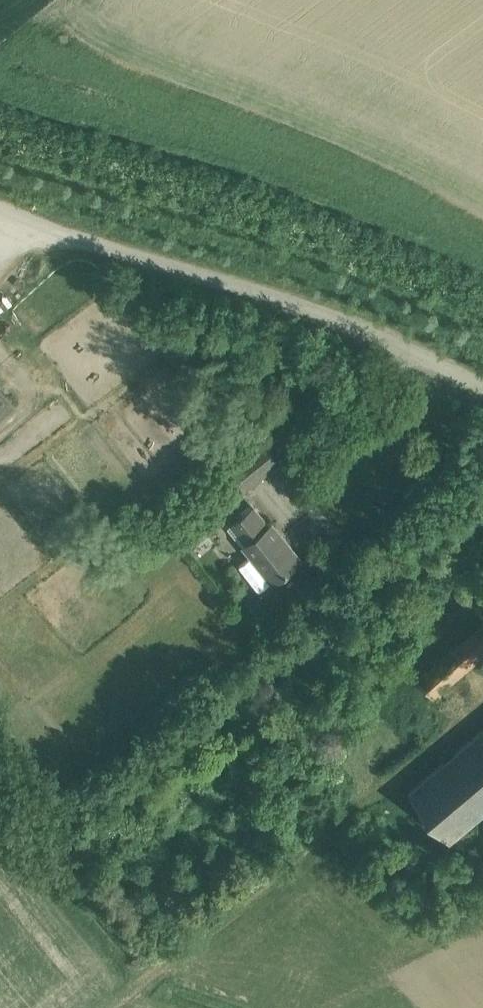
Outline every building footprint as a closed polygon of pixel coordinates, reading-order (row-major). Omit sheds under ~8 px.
[(0,388),(0,419),(15,407),(0,388)] [(280,461),(256,431),(218,461),(242,491),(280,461)] [(244,546),(273,582),(301,560),(272,523),(269,525),(254,507),(232,524),(247,543),(244,546)] [(435,697),(482,656),(482,623),(418,678),(435,697)] [(450,840),(482,813),(482,729),(409,791),(450,840)]
